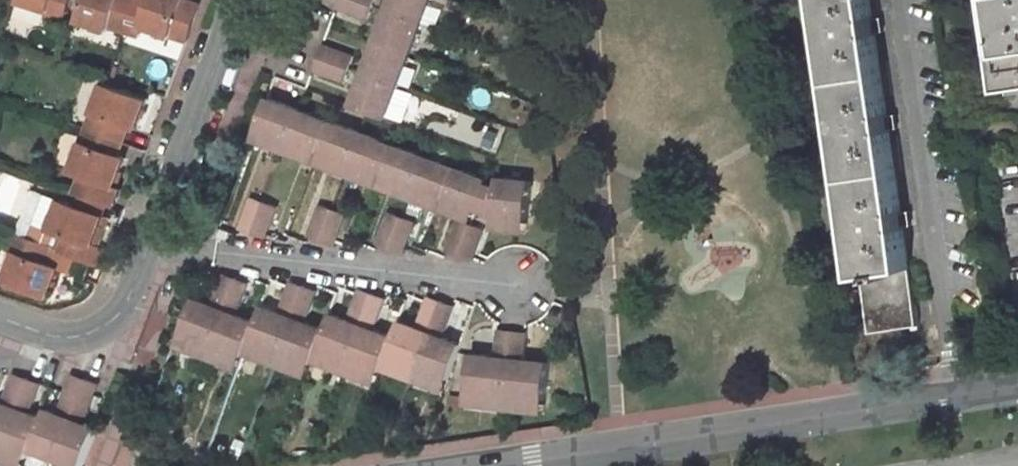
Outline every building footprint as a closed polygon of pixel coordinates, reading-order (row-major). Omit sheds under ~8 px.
[(81,11),(110,21),(112,14),(127,19),(133,0),(85,0),(81,11)] [(148,0),(133,0),(127,19),(140,24),(143,14),(148,0)] [(143,14),(188,29),(197,0),(148,0),(143,14)] [(367,17),(372,4),(362,0),(338,0),(336,6),(367,17)] [(421,22),(429,0),(390,0),(387,9),(421,22)] [(868,330),(917,323),(870,0),(820,0),(868,330)] [(375,41),(409,54),(421,22),(387,9),(375,41)] [(363,72),(398,85),(409,54),(375,41),(363,72)] [(353,54),(323,43),(318,55),(348,67),(353,54)] [(313,69),(344,79),(348,67),(318,55),(313,69)] [(351,104),(386,117),(398,85),(363,72),(351,104)] [(86,124),(123,137),(129,121),(137,124),(147,95),(103,78),(86,124)] [(256,126),(288,138),(298,109),(267,98),(256,126)] [(288,138),(319,150),(330,121),(298,109),(288,138)] [(319,150),(350,161),(361,132),(330,121),(319,150)] [(82,135),(119,149),(123,137),(86,124),(82,135)] [(252,138),(283,150),(288,138),(256,126),(252,138)] [(393,144),(361,132),(350,161),(382,173),(393,144)] [(117,180),(126,152),(119,149),(82,135),(72,163),(85,168),(78,186),(115,199),(121,182),(117,180)] [(283,150),(315,161),(319,150),(288,138),(283,150)] [(382,173),(413,185),(425,155),(393,144),(382,173)] [(315,161),(346,173),(350,161),(319,150),(315,161)] [(456,167),(425,155),(413,185),(446,197),(456,167)] [(346,173),(378,185),(382,173),(350,161),(346,173)] [(456,167),(446,197),(476,208),(477,208),(486,183),(486,182),(487,178),(456,167)] [(378,185),(409,196),(413,185),(382,173),(378,185)] [(486,183),(477,208),(492,214),(527,218),(531,181),(499,177),(498,186),(486,183)] [(446,197),(413,185),(409,196),(441,208),(446,197)] [(92,238),(102,210),(57,194),(43,188),(27,232),(79,252),(95,257),(101,241),(92,238)] [(251,196),(239,227),(252,232),(264,201),(251,196)] [(476,208),(446,197),(441,208),(472,219),(476,208)] [(265,237),(276,206),(264,201),(252,232),(265,237)] [(321,203),(310,235),(321,239),(333,208),(321,203)] [(333,208),(321,239),(334,244),(346,213),(333,208)] [(390,211),(378,242),(390,247),(402,216),(390,211)] [(403,252),(415,221),(402,216),(390,247),(403,252)] [(457,219),(446,250),(459,255),(471,224),(457,219)] [(471,224),(459,255),(472,260),(484,228),(471,224)] [(14,247),(5,275),(48,292),(59,263),(73,270),(79,252),(27,232),(12,227),(6,244),(14,247)] [(193,296),(181,330),(211,341),(235,277),(222,273),(210,302),(193,296)] [(235,277),(211,341),(243,353),(244,350),(249,338),(256,319),(238,312),(249,282),(235,277)] [(256,319),(249,338),(280,350),(304,285),(292,280),(279,310),(261,304),(256,319)] [(304,285),(280,350),(312,362),(313,358),(318,346),(325,328),(306,321),(318,290),(304,285)] [(325,328),(318,346),(349,358),(374,293),(361,288),(348,319),(331,312),(325,328)] [(374,293),(349,358),(381,370),(382,366),(386,354),(394,335),(375,328),(386,297),(374,293)] [(394,335),(386,354),(418,366),(442,301),(430,296),(418,327),(399,320),(394,335)] [(449,377),(462,343),(445,337),(456,305),(442,301),(418,366),(449,377)] [(176,342),(207,354),(211,341),(181,330),(176,342)] [(470,354),(467,391),(507,395),(514,332),(501,331),(498,357),(470,354)] [(514,332),(507,395),(548,399),(552,363),(526,360),(529,333),(514,332)] [(280,350),(249,338),(244,350),(275,363),(280,350)] [(243,353),(211,341),(207,354),(238,365),(243,353)] [(313,358),(344,370),(349,358),(318,346),(313,358)] [(312,362),(280,350),(275,363),(307,375),(312,362)] [(382,366),(414,378),(418,366),(386,354),(382,366)] [(344,370),(376,382),(381,370),(349,358),(344,370)] [(414,378),(445,390),(449,377),(418,366),(414,378)] [(25,378),(12,372),(2,397),(10,400),(8,405),(1,402),(0,402),(0,446),(25,378)] [(40,418),(29,450),(55,458),(85,378),(73,373),(70,372),(61,398),(68,400),(63,415),(55,413),(43,408),(40,418)] [(26,458),(29,450),(40,418),(35,416),(29,413),(21,410),(23,405),(31,407),(39,383),(25,378),(0,446),(0,448),(26,458)] [(55,458),(81,465),(95,428),(84,424),(76,421),(83,406),(90,409),(99,383),(85,378),(55,458)] [(507,395),(467,391),(467,403),(506,408),(507,395)] [(548,399),(507,395),(506,408),(546,412),(548,399)] [(63,415),(68,400),(61,398),(55,413),(63,415)] [(21,410),(29,413),(31,407),(23,405),(21,410)] [(84,424),(90,409),(83,406),(76,421),(84,424)] [(17,465),(23,465),(26,458),(0,448),(0,460),(17,465)]
